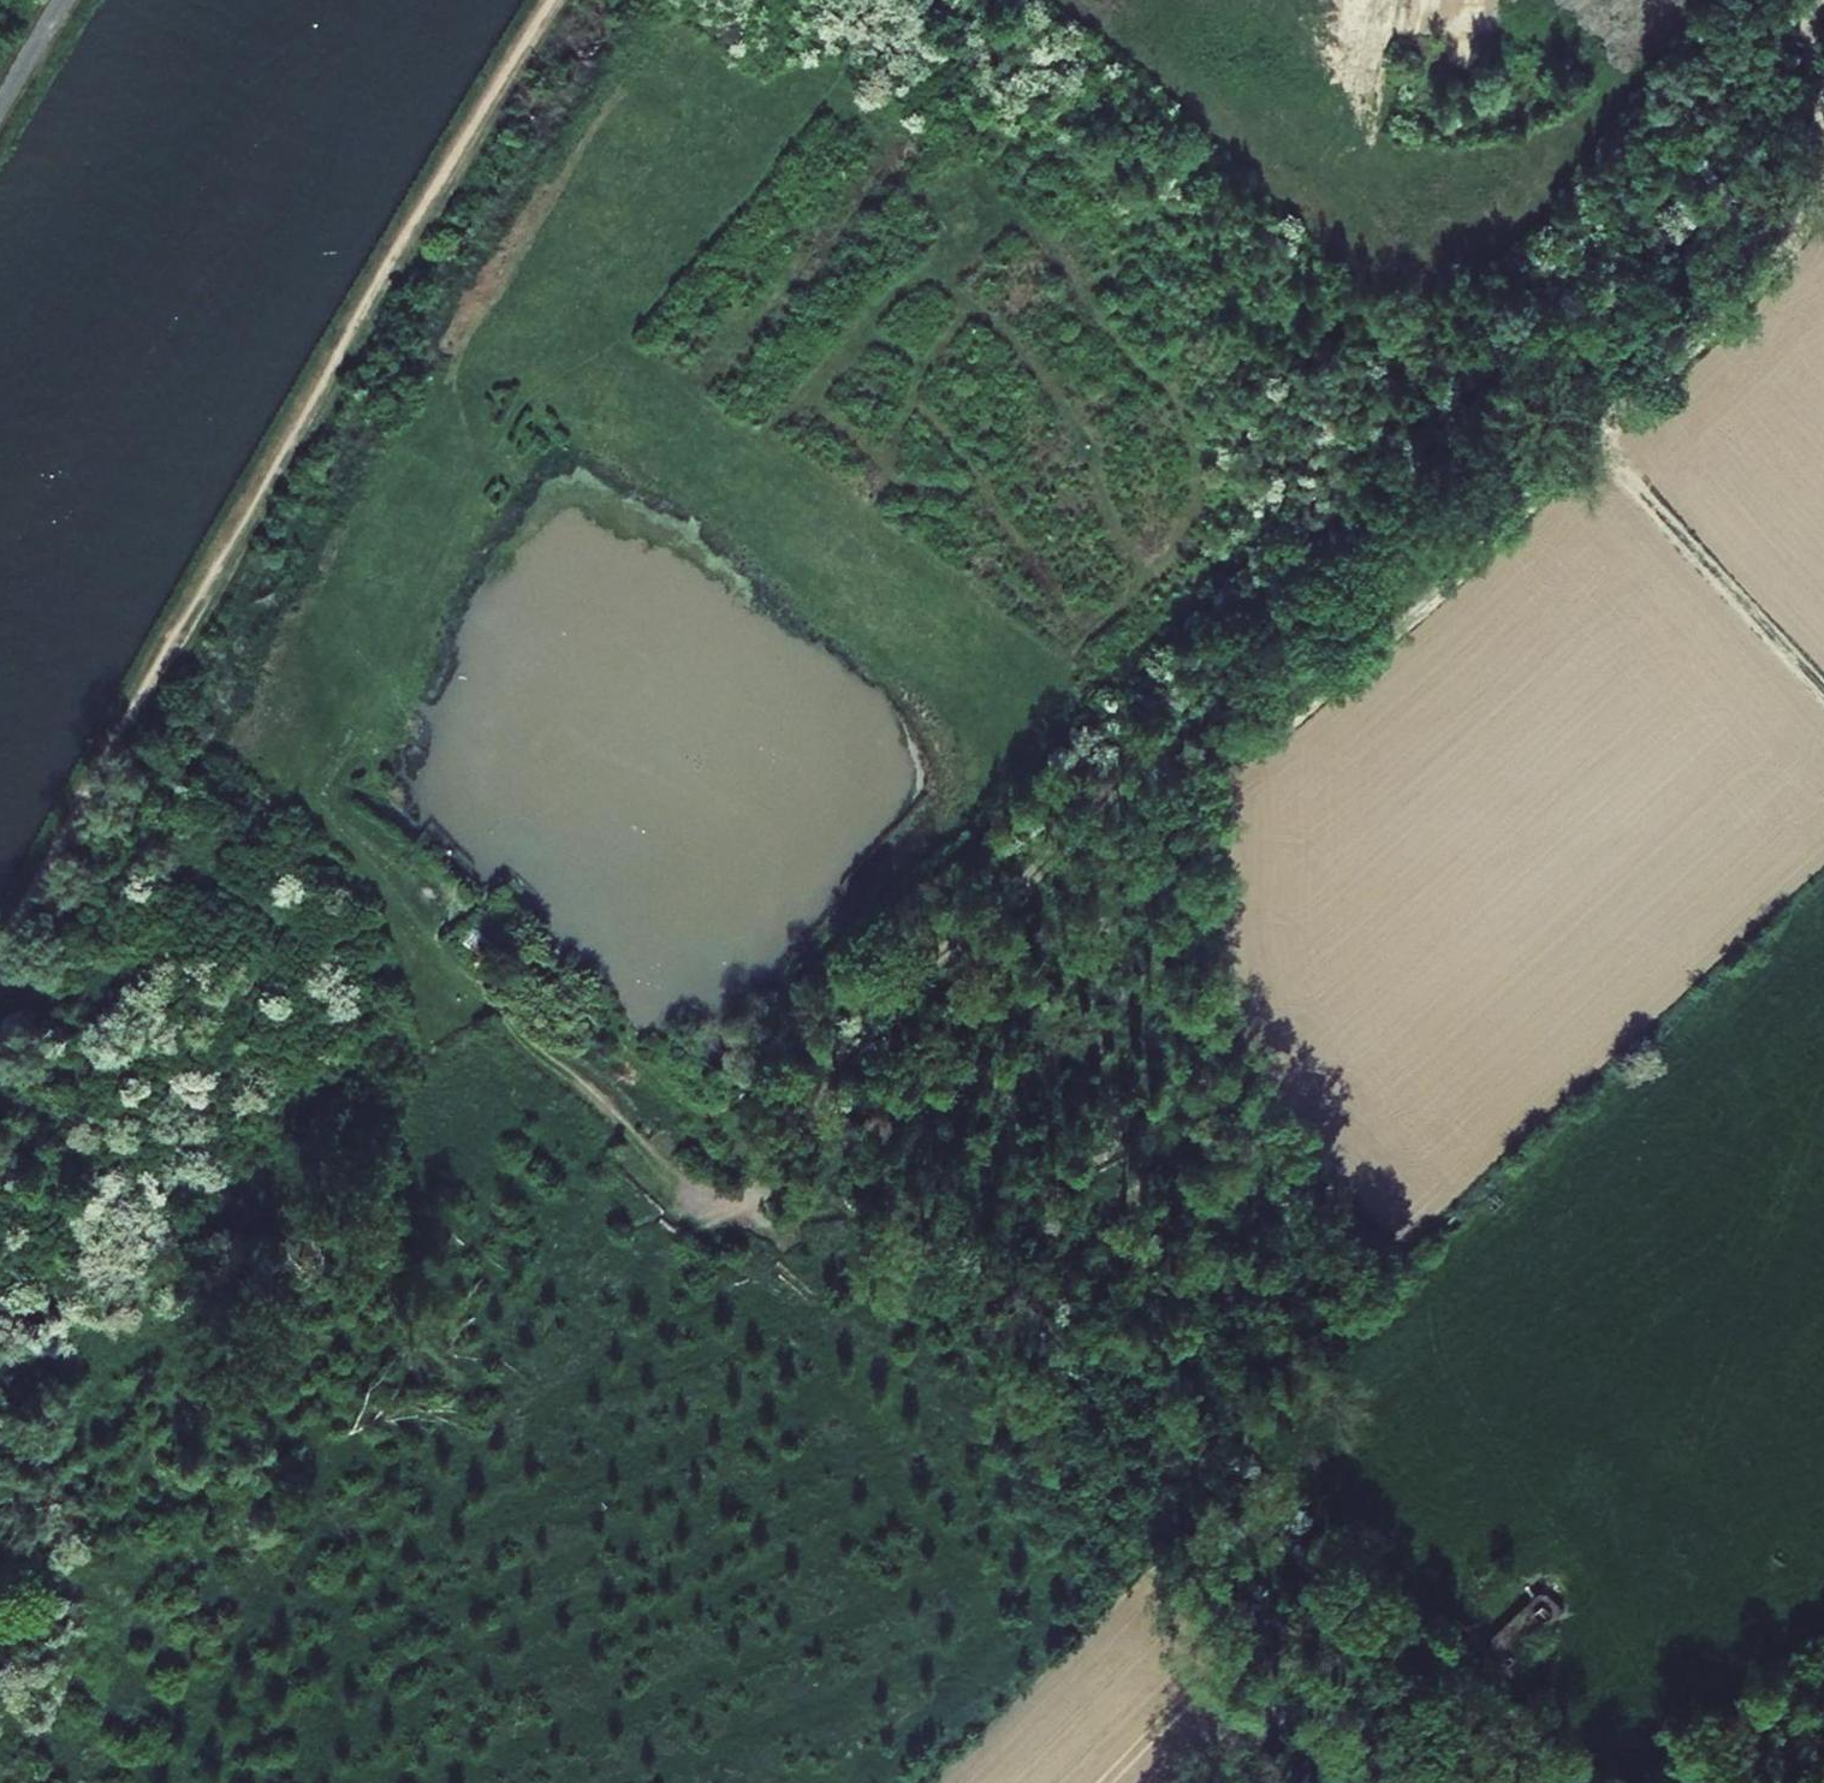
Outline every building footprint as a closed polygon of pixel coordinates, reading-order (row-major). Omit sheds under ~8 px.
[(1560,1611),(1538,1589),(1484,1640),(1506,1662),(1560,1611)]
